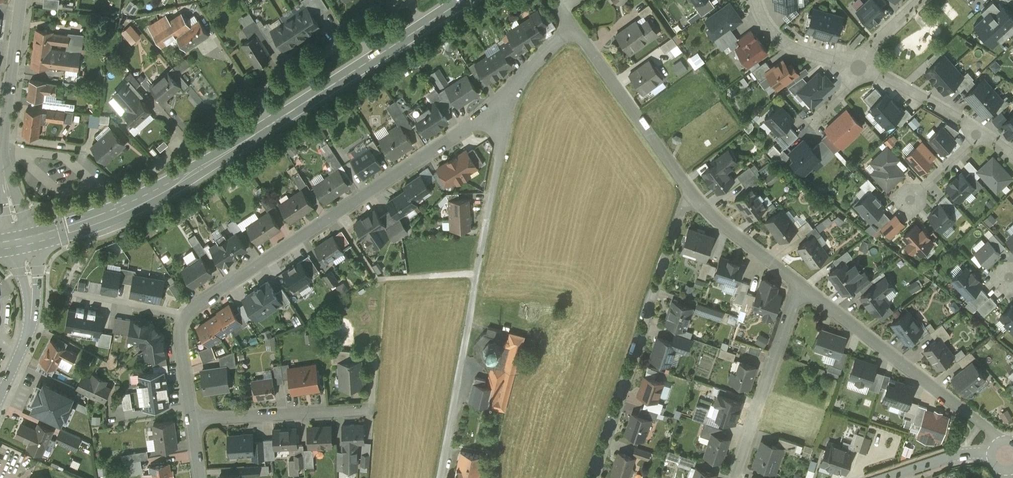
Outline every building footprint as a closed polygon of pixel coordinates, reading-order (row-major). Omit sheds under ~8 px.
[(43,6),(58,8),(59,0),(44,0),(43,6)] [(127,7),(135,12),(141,4),(134,0),(131,0),(127,7)] [(307,7),(312,14),(319,10),(313,0),(302,0),(307,7)] [(323,0),(313,0),(319,10),(321,13),(329,8),(323,0)] [(696,3),(696,2),(693,4),(701,15),(714,6),(710,0),(700,0),(696,3)] [(875,0),(867,0),(856,10),(870,25),(885,11),(875,0)] [(1000,1),(997,3),(994,0),(991,0),(981,9),(985,14),(973,25),(993,46),(1000,39),(1001,40),(1012,29),(1012,15),(1000,1)] [(729,2),(706,19),(711,26),(715,28),(720,34),(720,35),(730,28),(741,19),(729,2)] [(648,4),(638,11),(642,17),(652,9),(648,4)] [(312,14),(307,7),(295,15),(308,34),(310,33),(310,32),(319,26),(312,14)] [(813,8),(807,30),(835,37),(841,16),(813,8)] [(158,11),(140,16),(151,34),(154,32),(153,31),(165,23),(158,11)] [(546,23),(538,11),(531,15),(532,16),(540,27),(546,23)] [(165,23),(153,31),(154,32),(162,45),(177,35),(176,34),(189,26),(181,13),(165,23)] [(295,15),(284,22),(297,42),(302,39),(302,37),(304,35),(306,36),(308,34),(295,15)] [(532,16),(520,24),(532,42),(544,34),(540,27),(532,16)] [(189,26),(176,34),(177,35),(186,49),(209,34),(199,19),(189,26)] [(255,19),(245,26),(248,31),(251,29),(255,35),(256,34),(256,35),(260,40),(266,36),(259,27),(255,19)] [(636,20),(616,35),(629,53),(657,34),(647,20),(640,25),(636,20)] [(267,22),(259,27),(266,36),(269,42),(276,37),(272,30),(272,29),(267,22)] [(272,29),(272,30),(276,37),(284,49),(293,43),(295,43),(297,42),(284,22),(272,29)] [(520,24),(508,32),(512,38),(519,50),(520,49),(532,42),(520,24)] [(130,25),(123,31),(129,39),(137,33),(130,25)] [(730,28),(720,35),(720,34),(715,38),(723,49),(737,38),(730,28)] [(52,32),(36,29),(34,46),(50,48),(51,42),(52,32)] [(750,29),(739,38),(743,44),(754,36),(750,29)] [(68,34),(52,32),(51,42),(56,43),(66,44),(67,44),(68,34)] [(255,35),(243,44),(257,65),(271,56),(260,40),(256,35),(256,34),(255,35)] [(743,44),(737,49),(737,50),(736,51),(735,54),(737,57),(740,57),(742,56),(748,65),(767,52),(755,35),(743,44)] [(672,36),(660,45),(665,52),(677,44),(672,36)] [(519,50),(512,38),(506,42),(514,55),(521,51),(520,49),(519,50)] [(514,55),(506,42),(499,46),(500,47),(508,59),(514,55)] [(50,48),(34,46),(32,66),(48,68),(48,63),(50,49),(50,48)] [(500,47),(488,55),(500,73),(512,65),(508,59),(500,47)] [(80,53),(50,49),(48,63),(66,66),(64,74),(74,75),(73,81),(76,81),(80,53)] [(933,54),(938,60),(944,56),(938,49),(933,54)] [(699,50),(689,57),(697,68),(707,61),(699,50)] [(938,60),(933,54),(924,62),(930,68),(938,60)] [(476,63),(483,74),(487,81),(500,73),(488,55),(476,63)] [(935,82),(953,66),(944,56),(938,60),(930,68),(925,72),(935,82)] [(186,58),(173,66),(178,71),(179,72),(190,64),(186,58)] [(674,64),(681,73),(690,67),(683,58),(674,64)] [(649,60),(629,74),(642,93),(663,78),(649,60)] [(771,69),(767,72),(769,75),(777,87),(793,76),(797,73),(798,73),(791,64),(788,67),(783,60),(771,69)] [(483,74),(476,63),(475,61),(468,65),(477,78),(483,74)] [(760,82),(769,75),(767,72),(771,69),(766,61),(752,71),(760,82)] [(935,82),(945,92),(954,84),(963,76),(954,65),(953,66),(935,82)] [(442,87),(451,81),(441,66),(432,72),(442,87)] [(798,73),(797,73),(800,78),(809,71),(806,67),(798,73)] [(173,76),(168,70),(151,85),(163,100),(170,94),(170,93),(179,84),(180,84),(173,76)] [(141,83),(130,71),(125,76),(128,79),(129,79),(136,87),(141,83)] [(179,72),(178,71),(173,76),(180,84),(179,84),(184,89),(189,84),(179,72)] [(963,76),(968,82),(972,79),(974,78),(968,71),(963,76)] [(825,80),(818,72),(806,83),(798,91),(810,104),(811,104),(813,105),(821,97),(820,96),(833,84),(833,83),(828,77),(825,80)] [(447,88),(455,102),(458,105),(477,92),(466,76),(447,88)] [(954,84),(960,90),(967,84),(968,82),(963,76),(954,84)] [(136,87),(129,79),(128,79),(123,84),(125,86),(115,95),(122,102),(123,101),(128,107),(124,111),(135,124),(136,124),(151,110),(140,98),(143,95),(136,87)] [(975,105),(992,90),(983,79),(977,84),(972,89),(965,95),(974,106),(975,105)] [(968,82),(967,84),(972,89),(977,84),(972,79),(968,82)] [(57,84),(30,80),(27,98),(43,100),(44,93),(49,94),(48,98),(55,98),(57,84)] [(972,89),(967,84),(960,90),(965,95),(972,89)] [(446,86),(438,92),(448,107),(455,102),(447,88),(446,86)] [(872,107),(883,96),(875,87),(863,98),(872,107)] [(992,90),(975,105),(984,116),(993,107),(1002,100),(1002,99),(993,89),(992,90)] [(434,102),(435,102),(443,114),(450,110),(448,107),(438,92),(437,90),(429,95),(434,102)] [(879,120),(880,119),(896,104),(886,93),(883,96),(872,107),(870,108),(875,114),(874,115),(879,120)] [(1006,95),(1002,99),(1002,100),(1006,105),(1011,101),(1006,95)] [(998,113),(1006,105),(1002,100),(993,107),(998,113)] [(68,103),(47,101),(46,106),(68,109),(68,103)] [(435,104),(424,111),(419,104),(410,109),(414,115),(414,116),(427,134),(447,121),(443,114),(435,102),(434,102),(434,103),(435,104)] [(793,119),(779,104),(765,118),(778,132),(779,133),(788,124),(793,119)] [(896,104),(880,119),(887,126),(895,119),(904,110),(903,110),(900,107),(899,108),(896,104)] [(904,110),(895,119),(900,125),(912,114),(906,108),(903,110),(904,110)] [(46,112),(26,109),(23,134),(38,136),(41,118),(46,119),(46,112)] [(65,111),(47,109),(46,112),(46,119),(63,121),(65,111)] [(846,109),(826,128),(829,131),(838,141),(838,140),(844,135),(849,139),(857,131),(856,130),(861,125),(846,109)] [(412,126),(402,110),(393,116),(397,123),(398,122),(404,131),(412,126)] [(74,112),(65,111),(63,121),(72,123),(74,112)] [(100,114),(90,113),(89,125),(99,126),(100,114)] [(1003,123),(1007,128),(1006,129),(1011,134),(1012,133),(1012,134),(1012,115),(1003,123)] [(397,123),(379,136),(378,135),(377,135),(392,157),(412,144),(404,131),(398,122),(397,123)] [(959,130),(947,122),(943,126),(952,136),(959,130)] [(135,124),(130,128),(135,134),(141,129),(136,124),(135,124)] [(788,124),(779,133),(778,132),(774,136),(785,147),(798,135),(788,124)] [(943,126),(929,139),(942,152),(955,140),(952,136),(943,126)] [(111,128),(100,139),(92,146),(106,161),(125,144),(111,128)] [(838,141),(829,131),(822,138),(822,139),(834,151),(842,144),(838,140),(838,141)] [(380,150),(373,139),(365,144),(368,148),(369,147),(374,155),(380,150)] [(812,149),(803,139),(790,152),(794,157),(791,160),(804,173),(813,164),(809,160),(816,154),(817,154),(812,149)] [(834,151),(822,139),(812,149),(817,154),(816,154),(824,162),(835,152),(834,151)] [(296,154),(301,148),(293,142),(288,149),(296,154)] [(775,143),(768,150),(775,157),(782,150),(775,143)] [(915,144),(904,155),(920,171),(931,161),(915,144)] [(899,157),(889,146),(883,151),(893,162),(899,157)] [(368,148),(351,159),(363,176),(375,168),(374,167),(379,163),(374,155),(369,147),(368,148)] [(483,163),(474,148),(468,151),(475,163),(474,164),(476,167),(483,163)] [(466,149),(452,158),(463,177),(470,173),(467,168),(474,164),(475,163),(468,151),(466,149)] [(728,149),(716,159),(717,161),(703,172),(718,191),(733,180),(726,170),(737,161),(728,149)] [(342,164),(333,151),(325,156),(334,170),(342,164)] [(893,162),(883,151),(872,161),(878,168),(873,173),(887,188),(903,173),(893,162)] [(452,158),(438,167),(439,169),(446,181),(447,181),(454,176),(457,181),(463,177),(452,158)] [(978,170),(978,171),(980,173),(991,185),(995,182),(1000,188),(1011,177),(1000,165),(999,167),(991,158),(978,170)] [(978,174),(980,173),(978,171),(978,170),(969,160),(964,165),(970,171),(971,172),(974,169),(978,174)] [(749,165),(736,175),(742,182),(754,172),(749,165)] [(428,166),(419,172),(421,174),(424,179),(426,177),(433,173),(428,166)] [(446,181),(439,169),(433,173),(435,177),(442,188),(449,184),(447,181),(446,181)] [(770,181),(781,177),(778,169),(767,173),(770,181)] [(337,170),(315,185),(326,201),(348,186),(337,170)] [(307,183),(298,171),(292,175),(300,188),(307,183)] [(970,171),(965,176),(974,186),(970,190),(973,193),(983,185),(976,177),(971,172),(970,171)] [(754,172),(742,182),(748,190),(752,187),(761,181),(754,172)] [(962,172),(956,177),(956,176),(950,180),(951,181),(946,186),(959,200),(970,190),(974,186),(965,176),(962,172)] [(433,173),(426,177),(429,181),(435,177),(433,173)] [(421,174),(404,185),(406,189),(407,188),(414,200),(423,194),(424,196),(431,191),(430,190),(431,189),(424,179),(421,174)] [(766,206),(752,187),(748,190),(734,201),(740,208),(741,207),(750,218),(766,206)] [(406,189),(387,201),(392,208),(397,216),(398,216),(416,203),(414,200),(407,188),(406,189)] [(302,190),(280,204),(282,207),(282,209),(284,211),(285,211),(291,220),(305,211),(306,212),(313,207),(302,190)] [(860,199),(855,204),(862,212),(869,220),(870,220),(882,209),(885,206),(880,201),(881,201),(875,194),(874,195),(870,190),(860,199)] [(265,192),(259,197),(267,209),(274,205),(265,192)] [(958,208),(945,194),(938,202),(939,203),(940,203),(950,214),(958,208)] [(859,197),(853,204),(861,213),(862,212),(855,204),(860,199),(859,197)] [(459,199),(448,199),(450,229),(471,228),(469,198),(459,199)] [(950,214),(940,203),(939,203),(935,207),(936,208),(928,215),(942,230),(947,224),(948,225),(955,219),(950,214)] [(397,216),(392,208),(386,213),(393,224),(400,219),(398,216),(397,216)] [(882,209),(870,220),(869,220),(868,221),(877,230),(881,226),(888,219),(890,218),(882,209)] [(375,210),(355,222),(365,237),(384,225),(379,217),(375,210)] [(791,222),(782,210),(765,222),(780,242),(795,230),(790,223),(791,222)] [(239,224),(230,211),(224,216),(232,229),(239,224)] [(269,211),(247,226),(249,229),(249,230),(251,233),(252,233),(258,242),(272,232),(273,233),(280,229),(269,211)] [(393,224),(386,213),(379,217),(384,225),(386,228),(393,224)] [(822,229),(834,219),(830,215),(819,225),(822,229)] [(408,231),(400,219),(393,224),(401,235),(408,231)] [(888,219),(881,226),(891,237),(898,230),(888,219)] [(809,223),(797,232),(801,236),(805,233),(813,227),(809,223)] [(393,224),(386,228),(390,234),(394,240),(401,235),(393,224)] [(915,225),(904,235),(903,236),(908,241),(906,243),(907,244),(912,250),(914,248),(919,253),(931,242),(932,242),(932,241),(931,241),(927,236),(928,235),(928,234),(922,228),(921,230),(917,226),(916,224),(915,224),(915,225)] [(384,225),(365,237),(371,247),(390,234),(386,228),(384,225)] [(813,227),(805,233),(809,239),(813,236),(815,238),(821,233),(815,226),(813,227)] [(713,237),(696,231),(688,228),(681,250),(682,251),(682,248),(697,252),(696,256),(705,259),(713,237)] [(1005,246),(992,232),(988,236),(1000,250),(1005,246)] [(203,246),(195,233),(188,238),(200,255),(207,251),(203,246)] [(236,233),(228,239),(224,233),(216,238),(218,242),(230,259),(232,258),(246,248),(236,233)] [(826,240),(821,233),(815,238),(820,245),(826,240)] [(333,235),(315,247),(325,263),(343,250),(333,235)] [(815,238),(813,236),(809,239),(797,248),(811,266),(827,254),(820,245),(815,238)] [(988,240),(975,252),(987,265),(999,253),(988,240)] [(230,259),(218,242),(211,247),(216,255),(222,264),(224,263),(225,264),(232,258),(230,259)] [(208,243),(203,246),(207,251),(211,258),(216,255),(211,247),(208,243)] [(193,250),(184,256),(189,264),(199,258),(193,250)] [(164,254),(159,257),(164,263),(168,260),(164,254)] [(743,263),(720,256),(714,275),(737,283),(743,263)] [(189,264),(183,269),(194,286),(212,274),(201,257),(199,258),(189,264)] [(301,259),(284,269),(295,286),(311,276),(301,259)] [(710,263),(703,261),(698,275),(705,278),(710,263)] [(844,262),(829,274),(843,293),(853,285),(859,281),(856,278),(844,262)] [(128,268),(120,267),(120,272),(119,281),(126,282),(128,268)] [(965,267),(952,278),(967,295),(968,296),(979,286),(981,284),(976,278),(978,277),(972,271),(970,272),(965,267)] [(136,270),(128,268),(126,282),(133,283),(134,274),(135,274),(136,270)] [(120,272),(105,269),(102,289),(117,292),(119,281),(120,272)] [(331,271),(324,276),(331,287),(338,282),(331,271)] [(864,272),(856,278),(859,281),(853,285),(857,290),(859,288),(870,280),(864,272)] [(135,274),(134,274),(133,283),(131,294),(145,297),(149,277),(135,274)] [(875,286),(864,294),(861,296),(874,314),(877,312),(888,303),(889,300),(886,296),(882,295),(881,294),(893,286),(885,276),(886,277),(875,286)] [(164,280),(149,277),(145,297),(160,299),(164,280)] [(764,278),(762,279),(759,287),(758,287),(756,295),(752,305),(763,309),(763,308),(765,309),(763,315),(773,318),(781,294),(775,292),(777,287),(776,285),(770,283),(770,280),(764,278)] [(342,294),(351,289),(346,280),(337,285),(342,294)] [(870,280),(859,288),(864,294),(875,286),(870,280)] [(920,286),(916,280),(910,283),(915,290),(920,286)] [(182,293),(174,281),(169,285),(176,297),(182,293)] [(267,281),(260,286),(257,289),(258,290),(244,299),(254,314),(265,307),(267,311),(280,302),(281,302),(274,292),(267,281)] [(742,281),(736,296),(744,298),(746,292),(749,283),(742,281)] [(989,296),(979,286),(968,296),(967,295),(965,298),(977,307),(989,296)] [(282,287),(274,292),(281,302),(280,302),(282,305),(290,299),(282,287)] [(756,295),(746,292),(744,298),(740,309),(743,310),(748,311),(750,304),(752,305),(756,295)] [(997,302),(990,295),(989,296),(977,307),(983,315),(997,302)] [(692,306),(673,300),(665,323),(684,329),(692,306)] [(67,302),(63,328),(103,334),(107,308),(67,302)] [(713,307),(698,302),(695,309),(710,314),(713,307)] [(888,303),(877,312),(882,319),(890,312),(886,307),(889,305),(888,303)] [(1000,315),(1008,325),(1012,321),(1012,303),(1000,315)] [(219,313),(198,327),(209,344),(220,337),(219,336),(240,322),(240,321),(235,314),(229,304),(218,311),(219,313)] [(908,310),(892,323),(906,341),(916,333),(922,328),(908,310)] [(248,323),(240,311),(235,314),(240,321),(240,322),(242,326),(248,323)] [(132,319),(115,316),(113,330),(129,333),(132,319)] [(153,323),(152,325),(149,322),(132,319),(129,333),(128,339),(136,340),(132,346),(133,346),(137,340),(138,339),(146,347),(145,349),(139,352),(145,349),(146,357),(152,356),(166,354),(163,337),(161,334),(162,333),(153,323)] [(951,334),(942,323),(930,332),(936,339),(939,337),(942,341),(951,334)] [(922,328),(916,333),(921,339),(930,332),(925,325),(922,328)] [(523,336),(488,327),(486,332),(483,332),(477,343),(476,353),(474,355),(478,359),(480,361),(483,363),(487,365),(491,367),(488,379),(476,376),(474,377),(473,382),(475,382),(470,400),(488,405),(489,398),(492,398),(490,405),(504,409),(523,336)] [(279,347),(276,334),(273,335),(272,328),(265,329),(269,348),(279,347)] [(845,337),(820,329),(814,347),(836,354),(839,355),(841,350),(845,337)] [(692,338),(675,332),(672,341),(676,342),(675,348),(687,352),(692,338)] [(672,341),(657,336),(651,357),(669,363),(675,348),(676,342),(672,341)] [(942,341),(939,337),(936,339),(924,349),(938,367),(953,355),(942,341)] [(57,343),(50,339),(40,359),(40,360),(55,368),(56,368),(62,356),(73,361),(77,354),(66,348),(65,347),(67,342),(59,338),(57,343)] [(761,348),(750,344),(748,351),(759,355),(761,348)] [(211,345),(198,350),(203,362),(216,357),(211,345)] [(736,352),(720,347),(718,354),(733,360),(736,352)] [(353,350),(331,348),(332,362),(339,362),(339,361),(353,360),(353,350)] [(234,350),(220,355),(221,367),(226,366),(226,367),(236,365),(234,350)] [(839,355),(836,354),(833,364),(842,367),(847,352),(841,350),(839,355)] [(970,350),(957,360),(962,366),(975,355),(970,350)] [(166,354),(152,356),(153,365),(167,363),(166,354)] [(876,364),(856,357),(849,376),(850,376),(856,378),(856,380),(862,382),(863,380),(870,383),(870,382),(870,381),(876,364)] [(55,368),(40,360),(36,369),(51,376),(55,368)] [(353,360),(339,361),(339,362),(340,376),(343,376),(343,385),(340,386),(340,387),(362,385),(361,360),(353,360)] [(755,366),(739,361),(736,372),(732,371),(729,380),(749,387),(755,366)] [(288,362),(281,364),(283,378),(290,377),(289,368),(288,362)] [(842,367),(833,364),(829,362),(827,369),(840,373),(842,367)] [(974,362),(953,379),(965,394),(986,377),(974,362)] [(281,364),(273,365),(276,382),(284,381),(283,378),(281,364)] [(289,368),(290,377),(292,392),(319,388),(315,364),(289,368)] [(221,367),(215,367),(215,369),(202,370),(204,391),(228,388),(226,379),(228,379),(226,367),(226,366),(221,367)] [(167,388),(165,370),(140,374),(142,391),(167,388)] [(106,379),(94,373),(92,378),(83,374),(77,387),(90,393),(91,395),(96,397),(98,396),(104,399),(110,386),(104,383),(106,379)] [(272,376),(252,379),(255,398),(275,395),(272,376)] [(662,382),(644,376),(638,394),(656,400),(662,382)] [(904,383),(889,378),(882,399),(906,407),(907,407),(909,399),(912,390),(902,387),(904,383)] [(44,381),(41,388),(37,387),(32,399),(36,400),(32,407),(61,421),(65,414),(68,415),(74,403),(70,402),(73,394),(44,381)] [(881,384),(870,381),(870,382),(870,383),(868,387),(879,390),(881,384)] [(170,405),(167,388),(142,391),(145,408),(170,405)] [(742,401),(718,393),(714,403),(716,403),(716,402),(721,404),(717,416),(716,416),(716,417),(734,423),(735,421),(738,410),(739,410),(742,401)] [(919,403),(909,399),(907,407),(906,407),(903,416),(913,420),(919,403)] [(662,405),(655,402),(652,409),(660,412),(662,405)] [(711,409),(696,404),(692,418),(704,421),(706,422),(711,409)] [(652,409),(641,405),(638,414),(650,418),(650,419),(655,420),(658,411),(652,409)] [(1002,412),(1007,421),(1012,417),(1012,414),(1009,407),(1002,412)] [(926,410),(918,432),(919,432),(918,437),(922,438),(927,440),(929,435),(941,439),(948,417),(926,410)] [(638,414),(634,412),(630,424),(628,425),(625,432),(643,438),(650,419),(650,418),(638,414)] [(888,417),(877,413),(876,419),(886,422),(888,417)] [(173,420),(154,423),(157,448),(177,445),(173,420)] [(706,422),(704,421),(700,434),(710,438),(712,433),(717,434),(719,426),(706,422)] [(53,430),(38,423),(35,429),(21,423),(16,434),(30,440),(27,447),(47,456),(49,450),(45,448),(53,430)] [(363,423),(342,424),(343,442),(354,442),(364,441),(363,423)] [(330,426),(308,427),(309,446),(331,445),(330,426)] [(296,427),(273,428),(274,439),(274,447),(284,446),(297,445),(297,446),(297,444),(296,427)] [(81,437),(61,428),(56,440),(76,449),(81,437)] [(856,432),(851,448),(859,450),(864,435),(856,432)] [(717,434),(712,433),(710,438),(705,455),(721,460),(728,438),(717,434)] [(252,434),(229,435),(230,452),(239,452),(239,454),(252,453),(253,453),(252,440),(252,434)] [(797,443),(779,437),(776,445),(782,447),(782,449),(794,453),(797,443)] [(263,439),(252,440),(253,453),(252,453),(253,458),(265,457),(263,439)] [(274,439),(264,439),(265,457),(275,457),(274,447),(274,439)] [(776,445),(762,441),(754,465),(774,471),(782,449),(782,447),(776,445)] [(354,442),(343,442),(343,451),(343,467),(344,467),(346,470),(350,470),(352,468),(356,468),(356,457),(353,457),(354,442)] [(830,443),(827,442),(820,463),(826,465),(825,467),(833,469),(841,447),(838,446),(839,445),(831,442),(830,443)] [(295,459),(289,459),(290,474),(299,473),(298,466),(303,465),(303,454),(304,454),(303,448),(303,444),(297,444),(297,446),(297,447),(294,448),(295,459)] [(907,444),(904,452),(913,454),(915,446),(907,444)] [(841,447),(833,469),(840,471),(840,470),(845,472),(852,451),(841,447)] [(310,448),(303,448),(304,454),(304,466),(314,465),(313,450),(310,448)] [(147,449),(132,452),(133,459),(140,458),(149,457),(147,449)] [(460,450),(454,477),(478,477),(483,455),(460,450)] [(634,457),(619,452),(612,473),(627,477),(628,475),(631,473),(633,469),(631,465),(634,457)] [(369,454),(362,453),(361,464),(368,465),(369,454)] [(696,459),(680,454),(678,462),(693,467),(696,459)] [(133,459),(123,461),(125,473),(142,470),(140,458),(133,459)] [(150,465),(152,477),(171,477),(169,463),(150,465)] [(259,465),(242,466),(243,475),(259,474),(259,465)] [(269,465),(259,465),(259,474),(269,473),(269,465)] [(697,467),(694,477),(693,476),(693,477),(713,477),(715,473),(697,467)]
